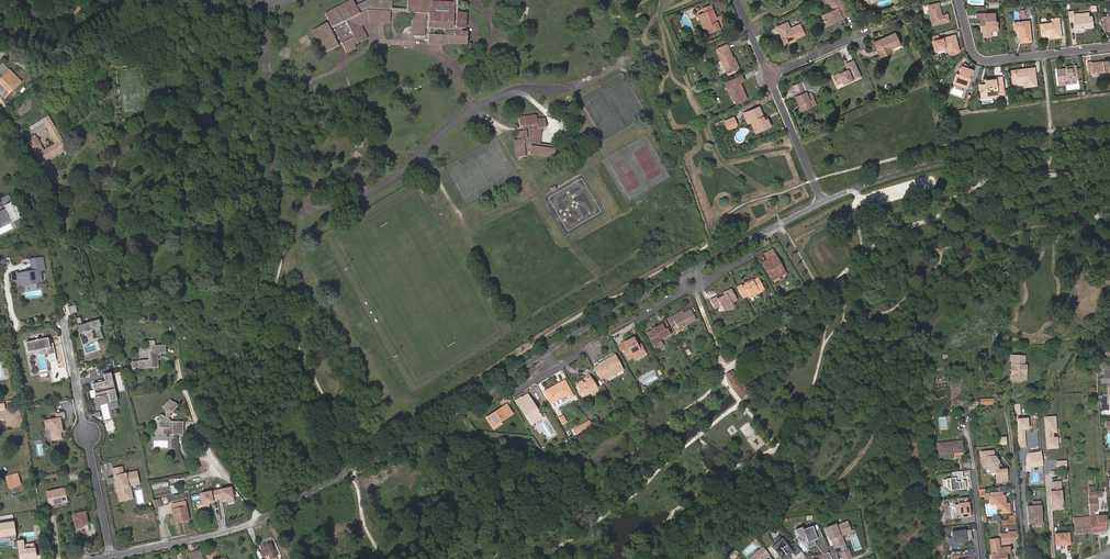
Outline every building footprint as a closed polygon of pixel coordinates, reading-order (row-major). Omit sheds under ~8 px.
[(413,13),(412,36),(424,36),(425,34),(428,34),(428,44),(444,45),(444,43),(467,45),(468,32),(462,32),(462,28),(466,28),(467,13),(457,12),(458,0),(455,0),(455,3),(408,0),(407,9),(392,8),(392,0),(370,0),(368,1),(356,7),(353,0),(352,0),(325,13),(329,22),(312,30),(324,53),(339,46),(338,45),(341,43),(347,54),(357,49),(355,45),(367,39),(360,26),(368,22),(390,23),(390,12),(413,13)] [(948,21),(947,14),(941,16),(938,4),(928,6),(933,25),(943,22),(948,21)] [(713,30),(723,26),(720,20),(717,22),(716,18),(710,6),(702,10),(704,13),(702,14),(707,25),(703,26),(707,34),(714,31),(713,30)] [(822,27),(834,21),(846,16),(842,7),(822,16),(824,21),(820,23),(822,27)] [(1075,29),(1084,28),(1092,27),(1091,17),(1081,18),(1080,14),(1074,14),(1073,10),(1068,11),(1069,19),(1074,18),(1075,29)] [(994,22),(994,13),(977,14),(977,18),(980,18),(981,31),(983,31),(983,36),(991,36),(990,30),(997,30),(996,22),(994,22)] [(720,20),(723,26),(724,26),(721,16),(716,18),(717,22),(720,20)] [(1031,41),(1029,21),(1014,23),(1015,30),(1019,29),(1020,42),(1031,41)] [(1061,37),(1059,22),(1040,24),(1042,35),(1050,34),(1050,38),(1061,37)] [(779,38),(782,45),(789,42),(787,38),(792,35),(794,39),(805,34),(800,25),(791,29),(788,23),(777,28),(779,33),(780,33),(782,37),(779,38)] [(874,43),(880,56),(891,51),(890,49),(900,44),(895,33),(874,43)] [(789,42),(782,45),(783,47),(806,36),(805,34),(794,39),(789,42)] [(939,39),(933,41),(936,50),(947,47),(949,53),(959,51),(955,35),(939,39)] [(727,73),(737,69),(733,58),(727,45),(716,49),(727,73)] [(855,71),(858,70),(854,61),(846,64),(848,69),(833,76),(837,84),(842,81),(847,79),(848,82),(858,77),(855,71)] [(1093,72),(1109,70),(1108,61),(1092,63),(1091,62),(1087,62),(1088,69),(1092,68),(1093,72)] [(21,82),(3,63),(0,66),(0,72),(4,76),(0,80),(0,93),(5,98),(21,82)] [(971,74),(972,74),(973,70),(964,63),(962,66),(959,74),(956,73),(953,82),(968,87),(971,78),(969,78),(971,74)] [(1063,71),(1063,69),(1057,70),(1058,81),(1065,80),(1078,79),(1078,77),(1076,69),(1076,65),(1072,66),(1072,68),(1066,68),(1066,71),(1063,71)] [(1035,85),(1033,69),(1012,72),(1013,82),(1023,81),(1024,86),(1035,85)] [(67,78),(64,72),(54,77),(57,83),(67,78)] [(742,93),(744,93),(740,83),(744,81),(742,76),(725,83),(733,100),(735,99),(738,98),(740,102),(745,99),(742,93)] [(986,86),(980,87),(981,97),(997,96),(997,92),(1003,91),(1002,77),(995,78),(995,79),(985,80),(986,84),(986,86)] [(814,83),(811,84),(809,83),(807,79),(802,82),(805,87),(795,91),(796,95),(795,95),(799,104),(797,105),(800,111),(811,106),(809,101),(814,99),(812,92),(808,94),(806,90),(810,89),(811,91),(814,90),(817,91),(819,85),(814,83)] [(805,87),(802,82),(793,86),(795,91),(805,87)] [(759,107),(747,112),(749,117),(755,131),(764,127),(765,129),(771,126),(768,121),(766,122),(765,120),(759,107)] [(48,159),(66,149),(61,141),(63,140),(59,133),(61,132),(57,126),(56,127),(48,115),(42,119),(42,120),(44,123),(54,140),(53,140),(55,144),(44,150),(35,135),(28,139),(42,163),(52,179),(58,176),(48,159)] [(530,155),(554,158),(556,147),(539,144),(531,143),(533,129),(541,128),(546,127),(545,118),(537,119),(537,115),(519,118),(520,127),(523,126),(523,131),(517,132),(518,140),(515,140),(517,157),(526,156),(525,153),(530,152),(530,155)] [(737,124),(734,117),(725,120),(728,128),(730,129),(736,126),(737,124)] [(32,130),(44,123),(42,120),(30,127),(32,130)] [(539,144),(541,128),(533,129),(531,143),(539,144)] [(12,200),(9,194),(1,198),(3,204),(12,200)] [(16,203),(14,204),(13,202),(4,206),(6,208),(0,211),(0,224),(11,219),(12,222),(21,218),(19,215),(21,214),(16,203)] [(774,257),(776,255),(773,249),(765,254),(769,260),(763,263),(772,281),(783,274),(774,257)] [(786,273),(776,255),(774,257),(783,274),(786,273)] [(42,280),(41,274),(40,270),(41,270),(40,264),(32,266),(33,271),(31,272),(31,271),(17,273),(17,272),(12,273),(13,279),(17,278),(18,284),(24,283),(24,282),(36,280),(36,281),(42,280)] [(742,284),(737,287),(743,298),(746,296),(744,292),(744,291),(747,290),(749,295),(758,290),(759,292),(764,289),(758,278),(742,286),(742,284)] [(727,309),(734,306),(732,303),(737,300),(731,289),(724,293),(725,295),(718,299),(717,297),(710,300),(715,309),(721,306),(724,311),(727,309)] [(749,298),(759,292),(758,290),(749,295),(747,290),(744,291),(749,298)] [(78,311),(76,304),(68,306),(71,314),(78,311)] [(678,314),(667,319),(671,327),(676,324),(679,329),(696,320),(691,309),(684,313),(678,316),(678,314)] [(103,336),(100,326),(102,326),(100,319),(83,324),(81,316),(76,318),(79,327),(78,327),(80,332),(95,328),(97,338),(103,336)] [(672,332),(665,321),(660,324),(661,324),(655,328),(655,329),(652,331),(648,333),(650,337),(649,338),(653,346),(653,345),(656,349),(662,345),(660,341),(659,339),(672,332)] [(51,344),(51,343),(50,343),(48,338),(45,338),(42,339),(39,340),(39,339),(36,339),(36,340),(33,341),(32,341),(26,342),(28,352),(34,351),(34,350),(36,349),(42,348),(44,348),(47,347),(48,353),(47,353),(49,361),(57,360),(55,353),(54,349),(53,345),(52,346),(51,344)] [(640,350),(638,345),(634,338),(627,342),(626,341),(621,344),(629,359),(634,357),(635,360),(646,354),(643,348),(640,350)] [(158,364),(158,357),(160,357),(161,355),(161,353),(159,352),(159,351),(166,350),(165,342),(148,343),(149,357),(140,358),(140,366),(158,364)] [(1021,379),(1024,379),(1025,368),(1022,368),(1022,365),(1023,356),(1010,355),(1010,360),(1011,361),(1011,369),(1012,369),(1012,372),(1011,372),(1010,379),(1015,379),(1014,380),(1021,381),(1021,379)] [(616,356),(594,368),(599,377),(604,374),(606,377),(622,368),(616,356)] [(980,371),(988,371),(988,362),(982,362),(982,366),(980,366),(980,371)] [(101,373),(103,380),(90,383),(94,398),(106,395),(107,401),(111,400),(112,407),(121,405),(112,371),(101,373)] [(750,392),(741,382),(739,382),(733,371),(726,375),(733,388),(733,389),(741,398),(741,399),(749,393),(750,392)] [(584,383),(578,387),(584,396),(598,388),(591,377),(586,380),(587,381),(588,382),(585,384),(584,383)] [(565,380),(554,387),(554,388),(566,382),(565,380)] [(554,388),(554,387),(545,392),(551,402),(559,397),(560,399),(568,395),(570,398),(574,396),(566,382),(554,388)] [(993,404),(992,396),(982,397),(982,405),(993,404)] [(530,398),(528,399),(534,409),(536,408),(530,398)] [(165,416),(163,416),(162,415),(159,415),(158,416),(157,416),(157,418),(156,420),(157,421),(157,428),(169,428),(169,424),(171,424),(172,434),(183,434),(182,421),(169,421),(169,419),(168,418),(169,416),(169,414),(177,406),(177,404),(175,402),(173,402),(170,399),(162,407),(167,411),(165,412),(165,416)] [(534,409),(528,399),(524,402),(522,399),(517,402),(519,405),(520,404),(527,415),(528,415),(534,423),(542,418),(536,408),(534,409)] [(501,420),(502,421),(513,414),(508,406),(504,409),(503,408),(487,418),(492,425),(501,420)] [(103,410),(106,420),(113,418),(110,408),(103,410)] [(11,409),(0,411),(0,414),(1,421),(0,421),(1,426),(13,424),(11,409)] [(61,426),(61,423),(62,423),(61,418),(64,417),(63,412),(56,414),(56,418),(45,420),(46,429),(50,428),(52,439),(61,438),(60,431),(63,431),(62,426),(61,426)] [(1057,415),(1044,416),(1046,449),(1059,448),(1057,415)] [(567,422),(563,416),(559,418),(562,424),(567,422)] [(1027,445),(1027,418),(1017,418),(1017,445),(1027,445)] [(576,434),(588,427),(585,422),(573,429),(576,434)] [(997,445),(1007,444),(1006,434),(996,435),(997,445)] [(963,452),(961,441),(938,444),(939,454),(940,460),(954,458),(953,453),(963,452)] [(994,457),(993,452),(981,453),(982,464),(985,463),(989,469),(995,469),(996,483),(1002,482),(1007,481),(1006,471),(1006,470),(1005,470),(999,471),(999,468),(996,467),(999,462),(995,462),(995,457),(994,457)] [(1032,467),(1043,466),(1042,456),(1039,457),(1038,453),(1030,454),(1032,467)] [(130,494),(128,484),(129,484),(138,482),(136,472),(123,475),(122,467),(113,469),(114,476),(116,475),(117,481),(116,482),(117,489),(119,489),(120,496),(130,494)] [(950,489),(967,489),(967,479),(963,480),(963,471),(952,471),(952,478),(943,478),(943,486),(950,486),(950,489)] [(20,484),(16,474),(6,477),(9,487),(20,484)] [(1062,480),(1051,481),(1052,490),(1050,491),(1051,509),(1064,508),(1062,480)] [(132,498),(131,494),(130,486),(139,484),(138,482),(129,484),(128,484),(130,494),(120,496),(119,489),(117,489),(119,501),(132,498)] [(231,486),(198,491),(201,507),(210,506),(209,501),(227,498),(228,502),(233,501),(231,486)] [(67,502),(64,488),(46,492),(49,505),(67,502)] [(1099,497),(1099,491),(1089,492),(1089,501),(1097,500),(1096,497),(1099,497)] [(997,505),(998,509),(1000,509),(1001,514),(1009,513),(1009,505),(1009,504),(1004,504),(1004,496),(1002,496),(996,497),(997,505)] [(968,498),(958,499),(960,517),(970,516),(968,498)] [(1092,532),(1099,531),(1097,516),(1094,516),(1093,512),(1098,511),(1097,500),(1089,501),(1091,517),(1092,532)] [(188,520),(184,501),(172,504),(176,522),(188,520)] [(1042,524),(1041,506),(1040,506),(1040,502),(1033,502),(1033,507),(1027,507),(1028,521),(1032,521),(1036,524),(1042,524)] [(88,524),(85,512),(73,515),(76,529),(82,528),(81,526),(88,524)] [(1097,516),(1099,531),(1107,530),(1106,516),(1101,516),(1097,516)] [(1076,533),(1092,532),(1091,517),(1075,518),(1076,533)] [(837,538),(848,534),(845,524),(833,529),(833,527),(823,531),(827,542),(829,542),(832,550),(841,547),(837,538)] [(23,537),(21,525),(6,528),(8,539),(23,537)] [(821,540),(817,531),(812,533),(810,529),(801,532),(800,530),(792,533),(795,539),(803,540),(807,549),(814,547),(812,542),(815,541),(815,542),(821,540)] [(971,530),(952,532),(953,543),(973,540),(971,530)] [(1070,544),(1069,534),(1055,535),(1056,545),(1070,544)] [(788,551),(785,548),(786,548),(780,541),(779,541),(776,538),(771,543),(774,546),(769,550),(775,557),(774,557),(776,558),(786,558),(790,555),(793,558),(799,554),(793,547),(788,551)] [(807,549),(803,540),(795,539),(795,541),(803,542),(806,550),(807,549)] [(1000,546),(999,539),(990,540),(992,554),(993,554),(994,558),(1007,558),(1007,554),(1011,553),(1010,547),(1000,548),(998,548),(998,546),(1000,546)] [(271,558),(278,556),(271,540),(264,543),(265,545),(263,546),(264,547),(260,549),(263,556),(269,554),(271,558)] [(747,558),(768,558),(766,557),(770,554),(762,545),(747,558)] [(960,555),(960,557),(975,557),(974,548),(969,548),(969,554),(960,555)] [(201,550),(189,553),(190,558),(194,558),(202,557),(201,550)]
